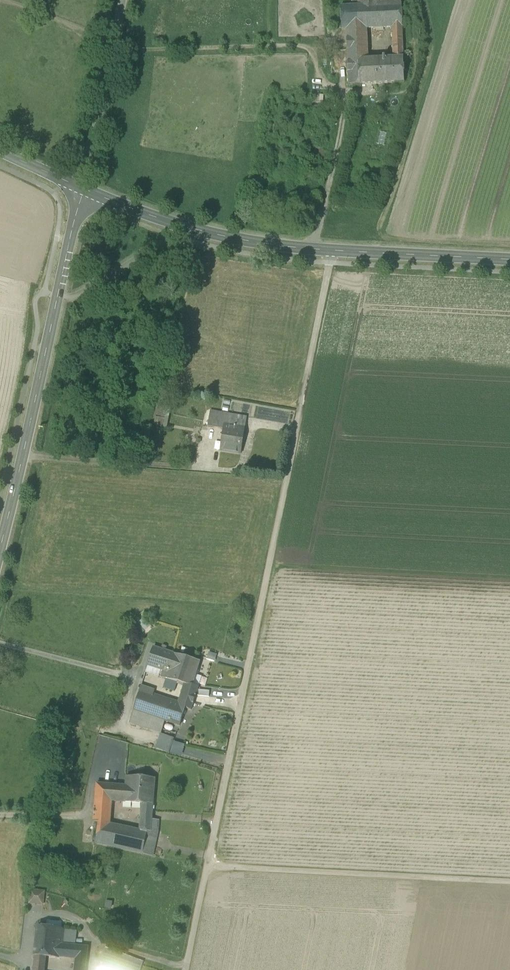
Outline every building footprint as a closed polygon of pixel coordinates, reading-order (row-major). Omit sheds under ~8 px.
[(341,7),(342,30),(367,29),(392,28),(402,27),(401,4),(401,0),(379,0),(379,5),(359,6),(341,7)] [(402,27),(392,28),(393,39),(403,39),(402,27)] [(367,29),(346,30),(347,41),(367,40),(367,29)] [(403,39),(393,39),(393,58),(403,58),(403,39)] [(367,40),(347,41),(349,85),(378,84),(377,59),(373,60),(373,53),(368,53),(367,40)] [(393,58),(377,59),(378,84),(404,82),(403,58),(393,58)] [(158,414),(167,417),(170,403),(161,400),(158,414)] [(221,451),(229,452),(230,445),(232,446),(234,435),(231,435),(232,427),(244,429),(245,420),(246,417),(211,411),(208,427),(224,430),(221,451)] [(154,417),(154,426),(166,426),(167,418),(154,417)] [(229,452),(241,454),(245,429),(244,429),(232,427),(231,435),(234,435),(232,446),(230,445),(229,452)] [(138,638),(149,626),(142,620),(131,632),(138,638)] [(193,686),(198,688),(202,677),(196,675),(200,662),(154,648),(148,666),(163,671),(161,677),(166,679),(178,682),(186,685),(192,687),(193,686)] [(217,655),(209,652),(207,660),(215,662),(217,655)] [(146,673),(161,677),(163,671),(148,666),(146,673)] [(178,682),(166,679),(163,688),(174,692),(178,682)] [(182,700),(193,704),(195,697),(197,690),(198,688),(193,686),(192,687),(186,685),(184,693),(182,700)] [(142,686),(140,693),(147,695),(152,697),(155,690),(142,686)] [(170,703),(155,698),(152,697),(147,695),(140,693),(134,711),(141,713),(144,714),(149,716),(164,721),(170,703)] [(165,721),(180,726),(185,709),(191,711),(193,704),(182,700),(180,706),(170,703),(164,721),(165,721)] [(130,724),(140,727),(144,714),(141,713),(134,711),(130,724)] [(144,714),(140,727),(161,734),(165,721),(164,721),(149,716),(144,714)] [(174,738),(161,734),(156,750),(170,754),(170,753),(173,742),(174,738)] [(185,745),(173,742),(170,753),(181,757),(185,745)] [(144,801),(154,802),(155,779),(125,777),(125,785),(125,788),(132,789),(132,787),(139,788),(139,791),(144,791),(144,801)] [(141,803),(141,810),(153,811),(154,802),(144,801),(144,791),(139,791),(139,788),(132,787),(132,789),(125,788),(125,785),(95,783),(94,800),(111,801),(141,803)] [(94,800),(94,809),(111,810),(111,801),(94,800)] [(110,818),(111,810),(94,809),(93,817),(110,818)] [(152,820),(153,811),(141,810),(140,819),(152,820)] [(152,832),(152,820),(140,819),(139,830),(147,831),(152,832)] [(94,844),(112,848),(117,826),(110,824),(99,822),(99,823),(94,844)] [(139,830),(117,826),(112,848),(117,849),(142,854),(147,831),(139,830)] [(157,832),(152,832),(147,831),(142,854),(152,856),(157,832)] [(81,873),(88,874),(90,862),(82,861),(81,873)] [(29,904),(43,906),(45,892),(31,891),(29,904)] [(46,957),(62,958),(63,945),(65,930),(58,930),(58,929),(37,927),(34,956),(35,956),(46,957)] [(77,932),(65,930),(63,945),(75,946),(77,932)] [(74,969),(75,969),(85,969),(88,947),(75,946),(63,945),(62,958),(76,959),(74,969)] [(106,950),(135,961),(132,969),(110,962),(107,969),(141,969),(144,963),(106,949),(106,950)] [(110,962),(132,969),(135,961),(106,950),(102,959),(110,962)] [(45,968),(46,960),(34,959),(33,967),(45,968)] [(110,962),(102,959),(98,969),(107,969),(110,962)]
